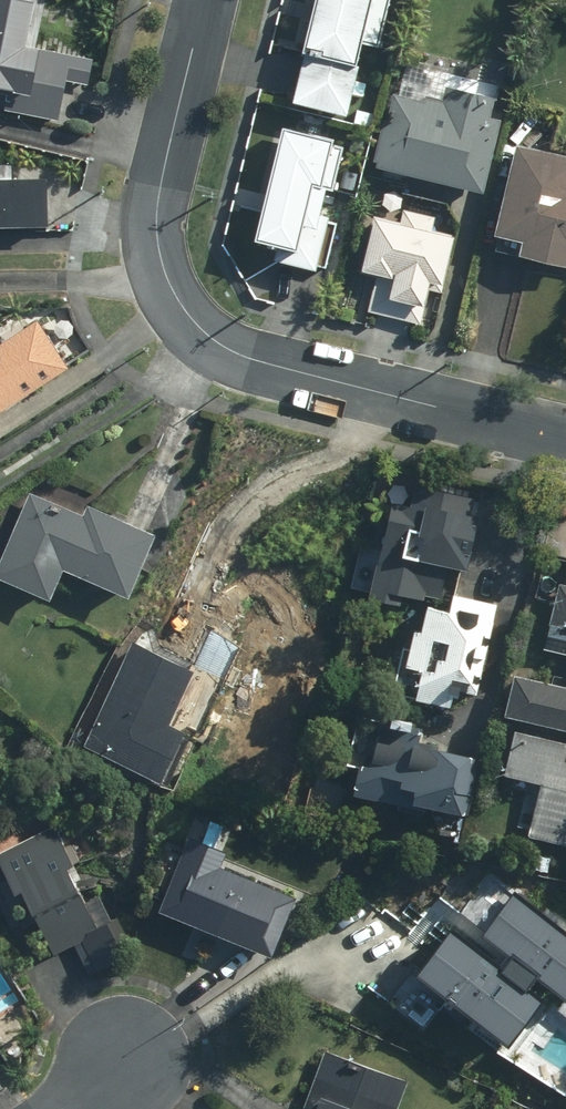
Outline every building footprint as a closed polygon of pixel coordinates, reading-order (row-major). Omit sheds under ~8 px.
[(352,41),(373,47),(386,0),(309,0),(294,54),(298,55),(285,103),(336,116),(350,64),(346,63),(352,41)] [(5,96),(2,114),(56,124),(63,84),(83,88),(88,63),(21,50),(30,7),(0,1),(0,95),(5,96)] [(486,99),(442,89),(439,102),(419,98),(418,103),(388,96),(371,170),(476,193),(492,119),(482,117),(486,99)] [(310,218),(318,187),(326,189),(338,146),(275,130),(246,241),(270,247),(266,261),(308,271),(322,270),(334,224),(310,218)] [(508,147),(488,234),(515,240),(511,258),(563,269),(565,256),(565,160),(508,147)] [(10,185),(9,169),(0,169),(0,232),(41,232),(41,185),(10,185)] [(447,238),(426,233),(430,216),(400,209),(396,226),(368,220),(356,268),(375,273),(365,312),(414,324),(423,283),(436,286),(447,238)] [(29,322),(0,342),(0,407),(59,368),(29,322)] [(0,548),(0,583),(39,601),(55,567),(118,596),(145,536),(83,508),(78,518),(25,494),(0,548)] [(471,521),(387,504),(369,590),(431,602),(439,566),(461,570),(471,521)] [(555,586),(545,627),(565,632),(565,589),(555,586)] [(396,668),(409,670),(406,683),(410,683),(407,700),(444,707),(448,691),(473,696),(492,605),(448,596),(444,615),(421,611),(416,635),(403,633),(396,668)] [(154,783),(178,734),(161,726),(188,672),(129,643),(78,746),(154,783)] [(565,733),(565,671),(562,688),(510,676),(500,717),(565,733)] [(366,742),(362,766),(351,764),(345,794),(462,816),(472,761),(412,750),(416,727),(376,720),(372,743),(366,742)] [(509,732),(498,776),(535,784),(523,836),(565,846),(565,746),(509,732)] [(21,914),(47,950),(94,926),(74,887),(78,885),(51,833),(0,859),(0,866),(21,914)] [(287,897),(176,852),(152,912),(262,957),(287,897)] [(450,929),(410,979),(501,1051),(541,1001),(521,985),(525,981),(560,1009),(565,1002),(565,934),(512,891),(473,941),(501,963),(497,967),(450,929)] [(320,1053),(300,1108),(395,1108),(404,1082),(320,1053)]
